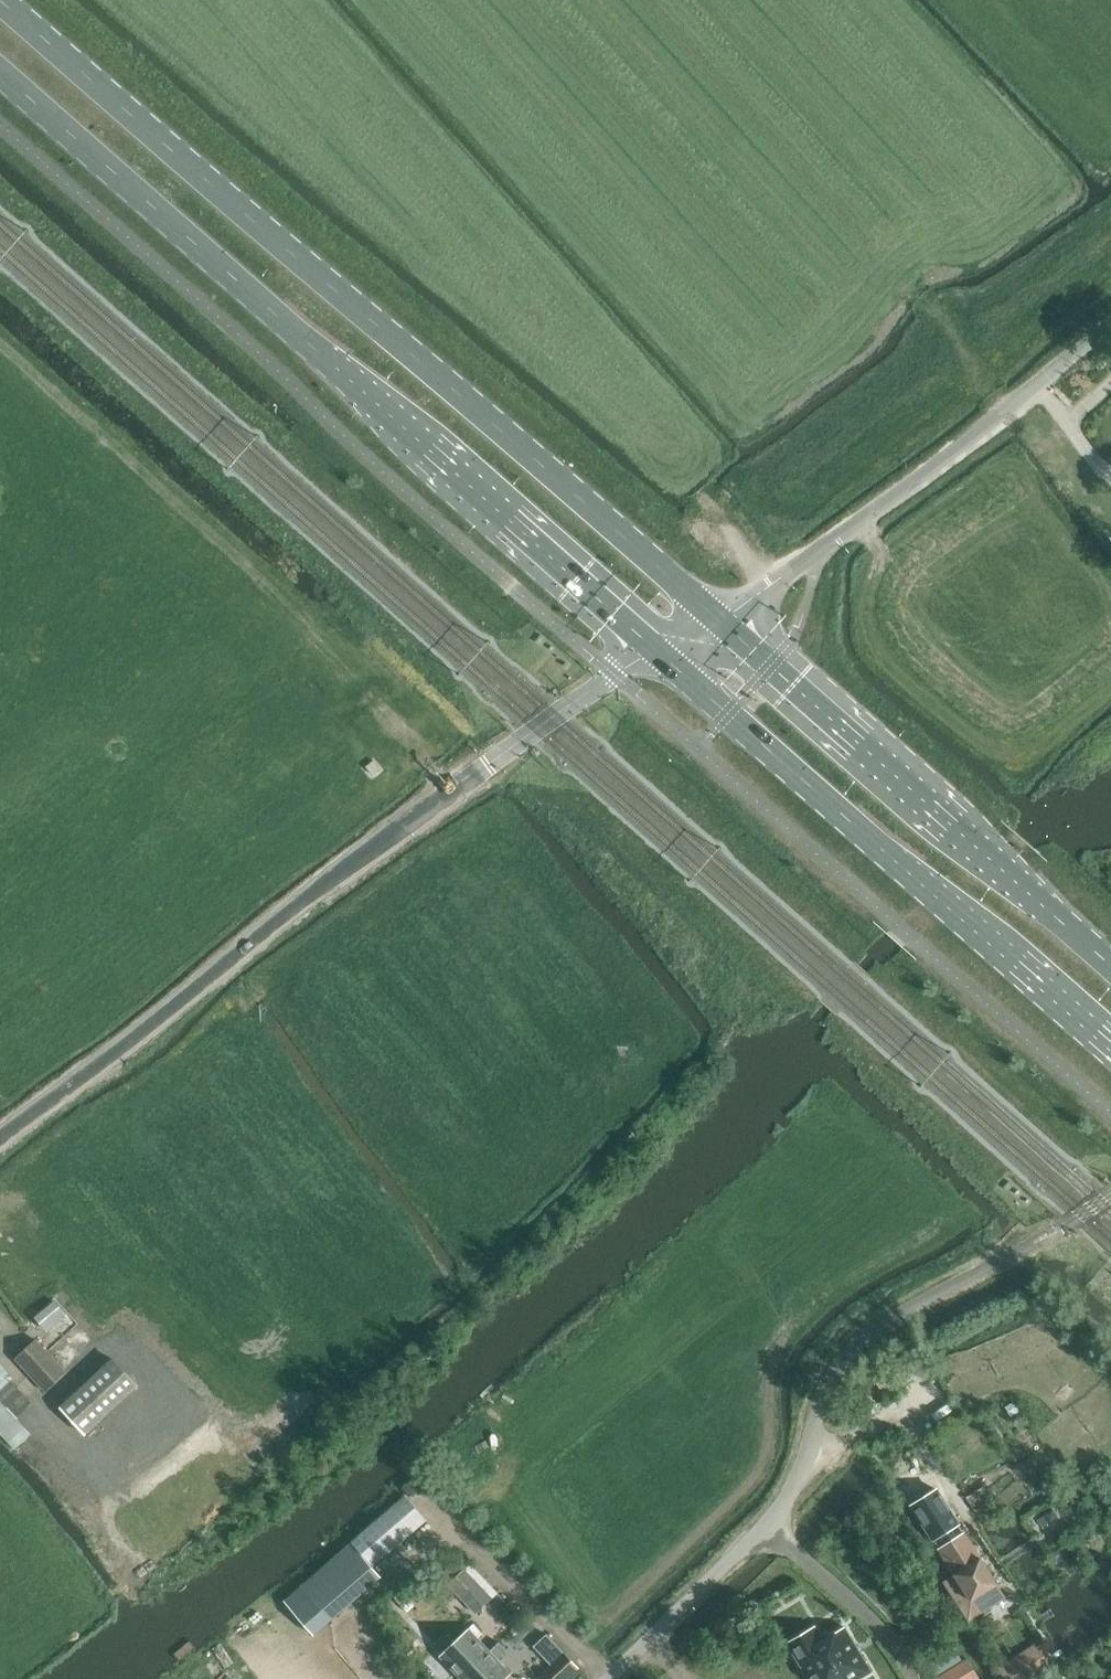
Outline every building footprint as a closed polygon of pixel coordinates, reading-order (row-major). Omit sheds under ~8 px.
[(15,1358),(46,1392),(66,1373),(35,1339),(15,1358)] [(112,1359),(60,1408),(86,1435),(138,1386),(112,1359)] [(14,1418),(15,1419),(32,1404),(10,1380),(13,1378),(0,1363),(0,1431),(14,1418)] [(419,1474),(401,1487),(410,1497),(427,1484),(419,1474)] [(967,1498),(975,1510),(992,1498),(985,1487),(967,1498)] [(914,1504),(932,1531),(928,1534),(953,1572),(942,1578),(957,1603),(971,1594),(980,1607),(1003,1591),(955,1517),(937,1490),(914,1504)] [(381,1577),(351,1543),(300,1587),(330,1621),(381,1577)] [(1004,1559),(1029,1597),(1052,1582),(1028,1544),(1004,1559)] [(448,1584),(475,1613),(492,1598),(464,1569),(448,1584)] [(787,1643),(809,1678),(857,1678),(871,1671),(844,1626),(823,1639),(815,1626),(787,1643)] [(443,1652),(439,1656),(461,1678),(505,1678),(511,1673),(497,1659),(507,1650),(499,1642),(489,1651),(468,1629),(451,1645),(442,1635),(434,1643),(443,1652)] [(997,1668),(1005,1678),(1036,1678),(1051,1669),(1034,1643),(997,1668)] [(967,1659),(934,1678),(979,1678),(967,1659)] [(549,1669),(539,1678),(557,1678),(549,1669)]
